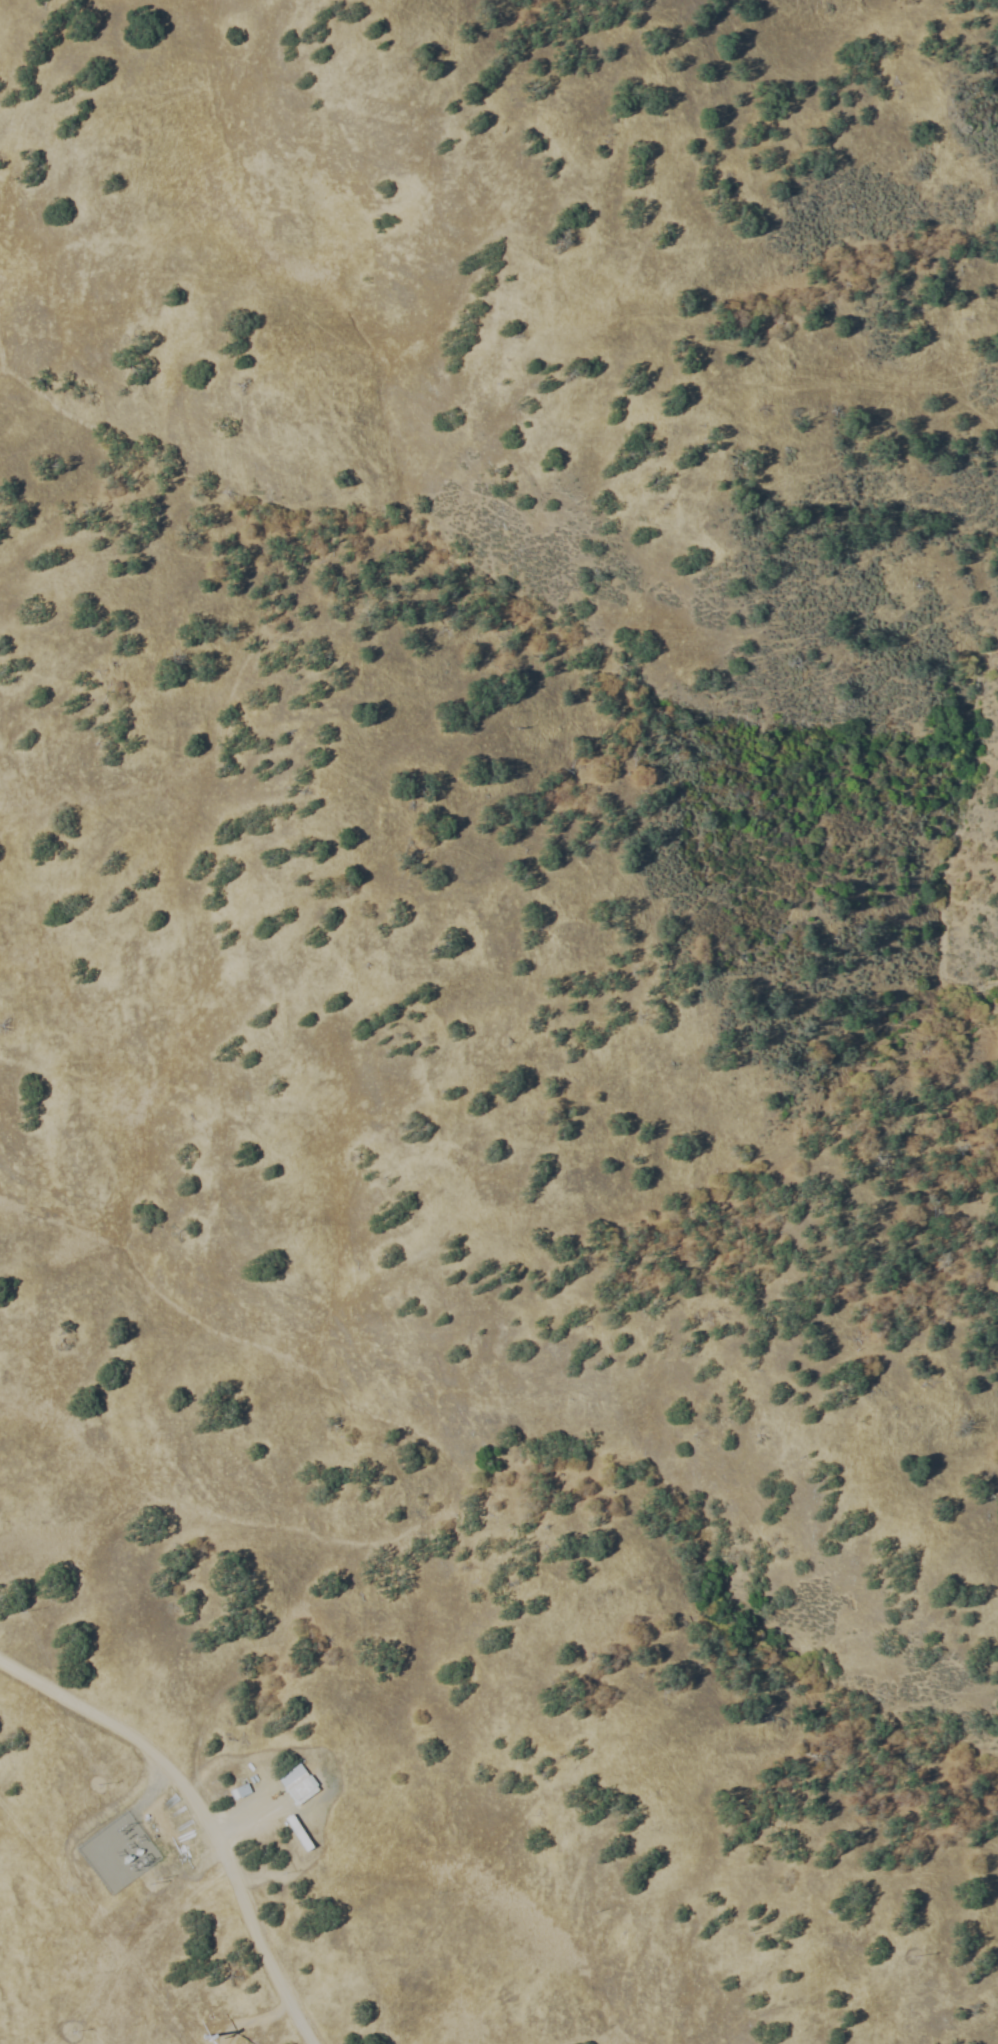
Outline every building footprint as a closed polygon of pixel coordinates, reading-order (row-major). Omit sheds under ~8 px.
[(302,1796),(320,1786),(296,1758),(276,1774),(302,1796)] [(312,1852),(318,1842),(300,1816),(284,1822),(312,1852)]
